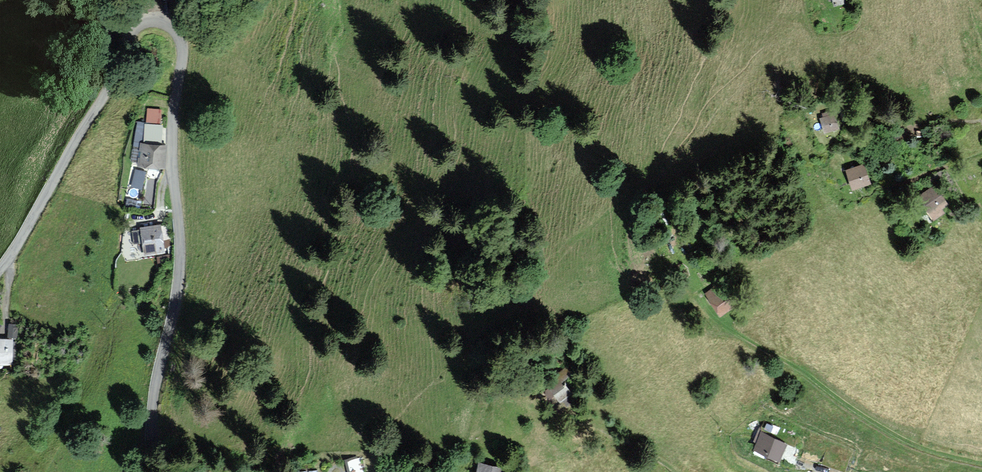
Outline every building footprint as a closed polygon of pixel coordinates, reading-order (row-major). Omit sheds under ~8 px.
[(162,107),(148,107),(147,122),(144,122),(143,141),(139,140),(137,165),(165,167),(166,142),(161,142),(163,122),(161,122),(162,107)] [(820,118),(827,135),(841,129),(834,112),(820,118)] [(899,135),(898,124),(887,126),(888,136),(899,135)] [(863,158),(842,164),(849,187),(870,182),(863,158)] [(136,187),(146,187),(147,169),(137,168),(136,187)] [(948,203),(936,184),(917,196),(931,218),(943,210),(941,207),(948,203)] [(167,223),(131,228),(133,243),(141,242),(143,255),(166,252),(163,235),(169,234),(167,223)] [(724,280),(706,292),(720,314),(738,302),(724,280)] [(0,336),(0,365),(11,365),(13,337),(0,336)] [(573,373),(568,366),(547,381),(551,386),(544,391),(555,407),(575,392),(565,379),(573,373)] [(787,442),(759,429),(752,445),(760,448),(759,450),(779,459),(787,442)] [(353,455),(354,468),(366,467),(364,453),(353,455)] [(479,461),(477,471),(511,471),(512,467),(479,461)]
